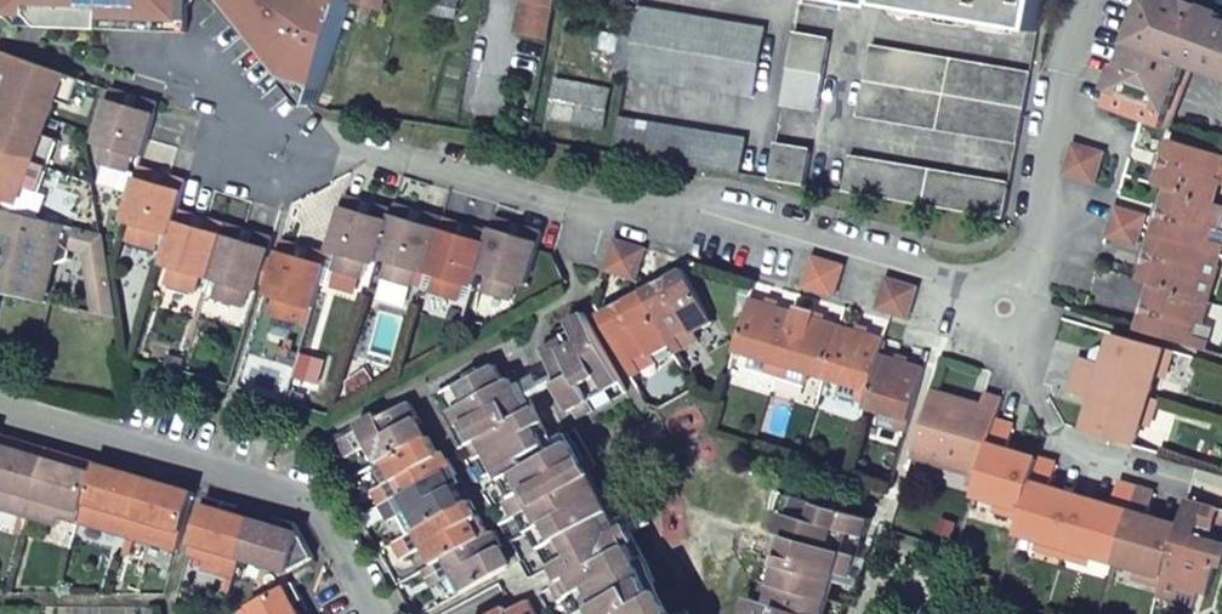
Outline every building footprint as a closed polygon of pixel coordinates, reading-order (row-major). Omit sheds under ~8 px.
[(9,25),(22,29),(27,29),(15,17),(36,18),(48,30),(187,32),(189,0),(18,0),(9,25)] [(352,3),(382,11),(385,0),(353,0),(352,3)] [(427,13),(455,17),(458,0),(430,0),(427,13)] [(549,37),(557,0),(522,0),(517,31),(549,37)] [(884,10),(885,6),(1039,32),(1044,0),(823,0),(884,10)] [(1111,105),(1165,125),(1188,60),(1221,72),(1221,18),(1173,0),(1153,0),(1127,71),(1131,74),(1126,88),(1118,85),(1111,105)] [(632,53),(628,75),(756,98),(767,29),(639,7),(634,37),(632,53)] [(27,29),(48,30),(36,18),(15,17),(27,29)] [(618,50),(632,53),(634,37),(621,33),(618,50)] [(795,34),(783,103),(819,109),(831,40),(795,34)] [(1020,143),(1032,74),(871,48),(859,115),(1020,143)] [(54,116),(58,104),(67,75),(1,53),(0,56),(0,75),(15,81),(8,102),(54,116)] [(73,108),(82,80),(67,75),(58,104),(73,108)] [(612,88),(556,78),(552,99),(608,108),(612,88)] [(143,156),(158,103),(139,98),(137,109),(128,106),(131,96),(110,89),(95,143),(106,146),(100,163),(129,172),(134,153),(143,156)] [(137,109),(139,98),(131,96),(128,106),(137,109)] [(54,116),(8,102),(0,126),(0,148),(39,161),(47,138),(54,116)] [(621,118),(615,153),(743,174),(748,140),(621,118)] [(1155,185),(1165,188),(1220,204),(1221,197),(1221,177),(1215,175),(1216,172),(1211,170),(1214,160),(1221,163),(1221,153),(1170,137),(1155,185)] [(61,142),(47,138),(39,161),(54,166),(61,142)] [(776,144),(770,179),(806,185),(812,151),(776,144)] [(1063,175),(1078,179),(1087,148),(1072,144),(1063,175)] [(0,148),(0,198),(24,206),(39,161),(0,148)] [(1087,148),(1078,179),(1095,185),(1105,153),(1087,148)] [(845,191),(1007,218),(1013,185),(852,157),(845,191)] [(1214,160),(1211,170),(1216,172),(1215,175),(1221,177),(1221,163),(1214,160)] [(0,198),(0,209),(4,210),(46,220),(54,198),(45,195),(54,166),(39,161),(24,206),(0,198)] [(180,210),(188,181),(169,176),(166,187),(157,184),(160,174),(140,167),(125,220),(134,223),(130,241),(160,249),(164,232),(173,234),(180,210)] [(166,187),(169,176),(160,174),(157,184),(166,187)] [(1221,210),(1221,205),(1220,204),(1165,188),(1152,234),(1219,253),(1221,243),(1210,239),(1213,227),(1216,228),(1218,223),(1221,210)] [(382,257),(395,209),(377,204),(374,214),(364,211),(368,201),(346,195),(332,248),(341,251),(337,268),(367,276),(371,260),(380,263),(382,257)] [(374,214),(377,204),(368,201),(364,211),(374,214)] [(428,269),(443,217),(424,212),(421,222),(412,219),(415,209),(397,204),(395,209),(382,257),(390,259),(385,277),(386,277),(413,284),(414,284),(419,267),(428,269)] [(1145,215),(1115,206),(1110,222),(1140,230),(1145,215)] [(412,219),(421,222),(424,212),(415,209),(412,219)] [(109,273),(103,234),(46,220),(4,210),(0,226),(0,232),(6,233),(3,243),(0,243),(0,292),(42,301),(47,282),(52,261),(57,240),(73,244),(72,246),(87,250),(91,276),(109,273)] [(204,274),(213,277),(228,224),(208,218),(206,228),(196,226),(199,216),(180,210),(173,234),(165,263),(175,267),(170,283),(199,291),(204,274)] [(208,218),(199,216),(196,226),(206,228),(208,218)] [(521,235),(512,233),(514,222),(495,216),(491,232),(480,270),(489,272),(484,289),(514,297),(519,281),(528,282),(543,231),(523,225),(521,235)] [(466,280),(476,283),(480,270),(491,232),(472,226),(469,236),(459,232),(462,224),(443,217),(428,269),(436,272),(431,290),(462,298),(466,280)] [(523,225),(514,222),(512,233),(521,235),(523,225)] [(1140,230),(1110,222),(1107,234),(1136,242),(1140,230)] [(1218,223),(1216,228),(1213,227),(1210,239),(1221,243),(1221,225),(1218,223)] [(251,287),(260,291),(275,238),(256,232),(254,243),(243,240),(246,229),(228,224),(213,277),(222,279),(217,295),(246,304),(251,287)] [(469,236),(472,226),(462,224),(459,232),(469,236)] [(254,243),(256,232),(246,229),(243,240),(254,243)] [(1219,253),(1152,234),(1138,279),(1149,283),(1196,296),(1202,276),(1203,272),(1200,270),(1203,261),(1216,265),(1219,253)] [(640,266),(646,248),(615,239),(610,257),(640,266)] [(303,246),(284,241),(269,293),(278,296),(274,313),(303,321),(308,304),(317,307),(332,254),(312,249),(310,259),(300,256),(303,246)] [(312,249),(303,246),(300,256),(310,259),(312,249)] [(807,271),(839,281),(843,265),(813,256),(807,271)] [(636,280),(640,266),(610,257),(606,272),(636,280)] [(52,261),(47,282),(62,285),(67,265),(52,261)] [(1212,279),(1216,265),(1203,261),(1200,270),(1203,272),(1202,276),(1212,279)] [(681,270),(642,291),(670,344),(680,338),(673,326),(684,321),(689,329),(691,328),(707,319),(681,270)] [(807,271),(802,287),(834,296),(839,281),(807,271)] [(96,312),(116,317),(109,273),(91,276),(96,312)] [(413,284),(386,277),(381,297),(408,304),(413,284)] [(882,294),(913,302),(917,286),(886,277),(882,294)] [(1135,329),(1203,348),(1206,340),(1193,336),(1196,324),(1200,325),(1201,321),(1206,299),(1196,296),(1149,283),(1135,329)] [(599,314),(633,376),(643,369),(637,359),(647,354),(650,358),(654,356),(671,347),(670,344),(642,291),(599,314)] [(878,309),(887,312),(908,318),(913,302),(882,294),(878,309)] [(747,364),(777,373),(795,311),(750,297),(735,349),(750,354),(747,364)] [(795,311),(777,373),(806,383),(810,373),(825,377),(840,325),(817,317),(819,309),(797,303),(795,311)] [(580,418),(627,391),(588,318),(585,314),(569,323),(573,331),(543,348),(580,418)] [(693,331),(691,328),(689,329),(684,321),(673,326),(680,338),(693,331)] [(1211,323),(1201,321),(1200,325),(1196,324),(1193,336),(1206,340),(1211,323)] [(840,325),(825,377),(840,381),(838,391),(866,400),(880,354),(885,338),(840,325)] [(1088,361),(1083,378),(1148,397),(1155,375),(1163,349),(1114,334),(1105,365),(1088,361)] [(626,537),(651,523),(642,507),(617,521),(591,473),(596,469),(574,431),(570,433),(566,426),(523,347),(516,335),(429,383),(432,389),(524,556),(507,565),(495,572),(513,606),(517,604),(522,602),(526,599),(542,591),(554,613),(667,613),(626,537)] [(1163,349),(1155,375),(1163,377),(1171,351),(1163,349)] [(637,359),(643,369),(657,362),(654,356),(650,358),(647,354),(637,359)] [(880,354),(866,400),(865,407),(882,412),(880,420),(906,429),(925,367),(880,354)] [(1148,397),(1083,378),(1077,394),(1095,400),(1085,431),(1134,446),(1141,422),(1148,397)] [(933,390),(915,451),(937,458),(939,450),(956,454),(953,463),(972,469),(981,472),(997,417),(1002,398),(983,393),(978,410),(967,406),(969,400),(933,390)] [(1157,400),(1148,397),(1141,422),(1148,425),(1157,400)] [(419,418),(409,401),(402,405),(412,422),(419,418)] [(351,433),(360,451),(370,445),(380,463),(422,440),(412,422),(402,405),(351,433)] [(978,480),(975,493),(999,500),(1025,507),(1040,457),(1007,448),(1013,423),(997,417),(981,472),(978,480)] [(351,433),(339,440),(348,457),(360,451),(351,433)] [(0,436),(0,498),(1,498),(0,500),(0,508),(30,517),(47,458),(17,449),(19,441),(0,436)] [(380,463),(374,466),(385,484),(393,498),(453,465),(448,457),(441,461),(438,455),(428,437),(422,440),(380,463)] [(937,458),(953,463),(956,454),(939,450),(937,458)] [(445,452),(438,455),(441,461),(448,457),(445,452)] [(1047,489),(1055,462),(1040,457),(1025,507),(1022,517),(1018,532),(1041,540),(1065,547),(1079,498),(1047,489)] [(82,521),(98,464),(79,458),(77,467),(47,458),(30,517),(61,526),(64,516),(82,521)] [(149,479),(98,464),(82,521),(132,536),(149,479)] [(393,498),(400,513),(412,533),(465,505),(453,481),(450,477),(457,473),(453,465),(393,498)] [(978,480),(981,472),(972,469),(970,477),(978,480)] [(460,478),(457,473),(450,477),(453,481),(460,478)] [(132,536),(179,550),(196,493),(149,479),(132,536)] [(1079,498),(1065,547),(1090,554),(1114,562),(1135,487),(1115,481),(1108,507),(1079,498)] [(373,489),(381,505),(393,498),(385,484),(373,489)] [(1164,576),(1179,528),(1146,518),(1153,493),(1135,487),(1114,562),(1139,569),(1164,576)] [(879,521),(774,490),(769,507),(774,508),(746,613),(844,613),(879,521)] [(236,577),(241,557),(253,518),(223,510),(226,501),(207,496),(189,554),(207,559),(204,567),(236,577)] [(393,498),(381,505),(389,519),(400,513),(393,498)] [(1188,498),(1179,528),(1164,576),(1162,586),(1158,598),(1193,607),(1198,594),(1207,596),(1216,568),(1221,570),(1221,568),(1221,549),(1208,544),(1219,508),(1188,498)] [(996,510),(1022,517),(1025,507),(999,500),(996,510)] [(472,501),(465,505),(473,519),(480,516),(472,501)] [(407,537),(416,553),(426,547),(435,564),(489,533),(480,516),(473,519),(465,505),(412,533),(407,537)] [(289,570),(312,556),(293,521),(284,518),(282,527),(253,518),(241,557),(289,570)] [(489,533),(497,548),(504,544),(495,530),(489,533)] [(495,572),(507,565),(497,548),(489,533),(435,564),(444,578),(456,572),(465,589),(495,572)] [(407,537),(395,542),(404,559),(416,553),(407,537)] [(1039,549),(1063,556),(1065,547),(1041,540),(1039,549)] [(1065,547),(1063,556),(1087,563),(1090,554),(1065,547)] [(435,564),(425,569),(433,584),(444,578),(435,564)] [(1162,586),(1164,576),(1139,569),(1136,578),(1162,586)] [(294,602),(301,597),(292,581),(239,610),(241,613),(300,613),(294,602)] [(526,599),(522,602),(528,613),(534,613),(526,599)] [(517,604),(513,606),(499,613),(522,613),(517,604)]
